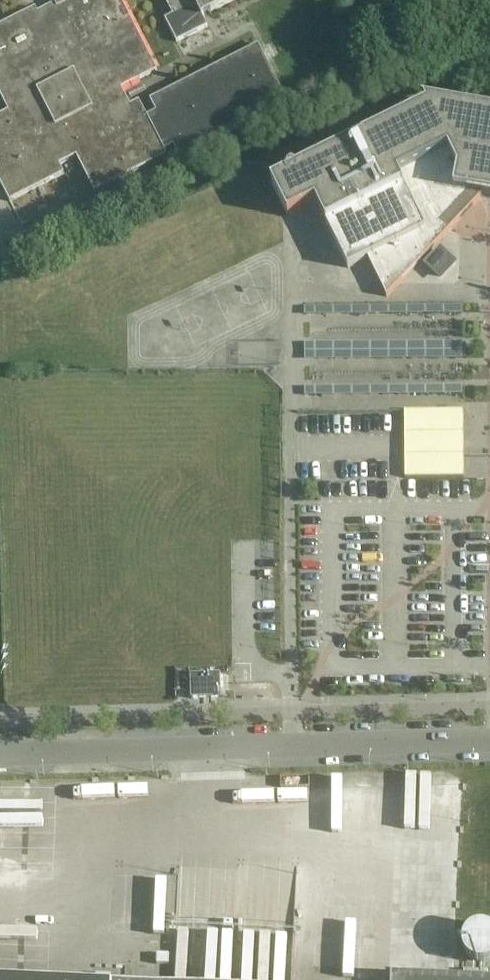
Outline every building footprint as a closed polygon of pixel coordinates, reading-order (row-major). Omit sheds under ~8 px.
[(57,8),(41,17),(36,8),(0,26),(0,96),(8,112),(0,116),(0,183),(10,202),(65,174),(60,166),(76,157),(94,193),(167,155),(165,151),(174,146),(180,158),(288,103),(259,45),(150,100),(156,113),(148,117),(139,101),(130,105),(122,89),(157,71),(121,0),(52,0),(57,8)] [(172,16),(165,20),(177,43),(208,27),(203,17),(235,0),(164,0),(172,16)] [(423,101),(422,103),(424,103),(426,107),(271,183),(288,217),(315,204),(348,269),(367,259),(386,296),(385,297),(386,297),(483,194),(489,196),(489,113),(423,101)] [(459,299),(307,300),(306,384),(459,386),(459,299)] [(464,478),(464,457),(464,411),(405,411),(405,478),(464,478)] [(221,698),(220,674),(190,675),(191,699),(221,698)] [(48,843),(0,842),(0,876),(47,877),(48,843)] [(98,931),(106,943),(150,915),(142,903),(98,931)] [(463,944),(463,946),(463,948),(464,951),(465,953),(466,955),(468,957),(469,958),(471,960),(473,961),(476,962),(478,962),(480,963),(483,963),(485,962),(487,962),(489,961),(489,927),(487,926),(485,925),(483,925),(480,925),(478,925),(476,926),(473,927),(471,928),(469,929),(468,931),(466,933),(465,935),(464,937),(463,939),(463,941),(463,944)] [(286,979),(286,938),(278,938),(278,943),(265,943),(265,979),(286,979)]
